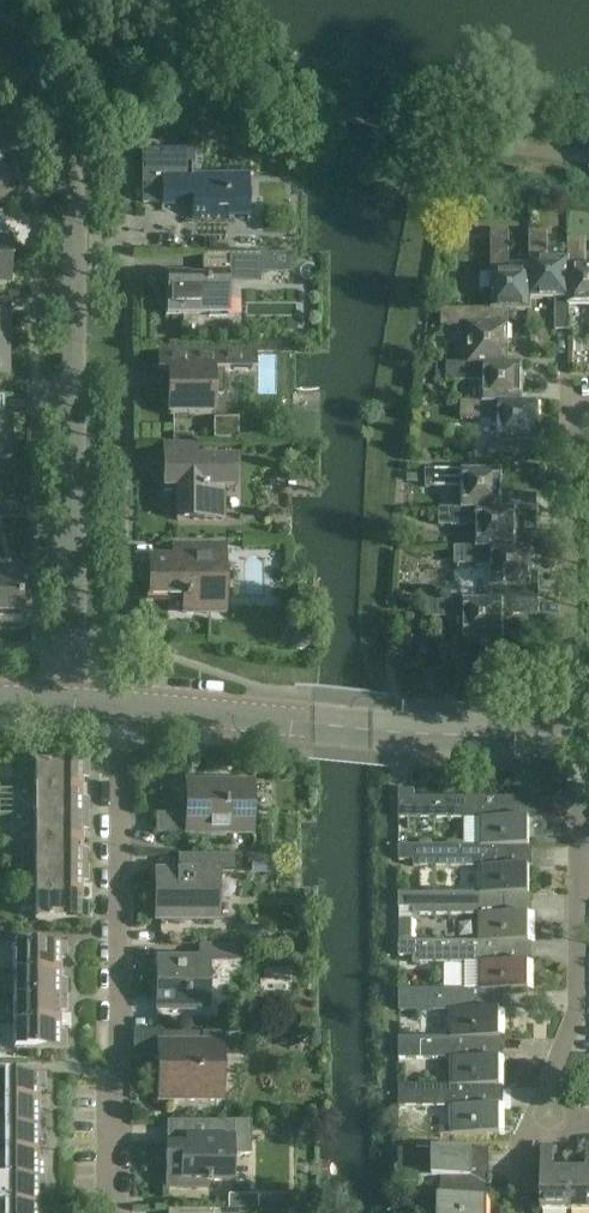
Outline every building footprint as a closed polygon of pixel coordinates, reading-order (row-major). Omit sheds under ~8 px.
[(249,218),(249,177),(192,176),(192,152),(143,152),(143,203),(161,203),(161,206),(191,206),(191,218),(249,218)] [(531,271),(529,271),(508,271),(508,232),(490,232),(490,309),(492,309),(491,326),(508,326),(508,311),(531,311),(531,300),(531,271)] [(569,331),(569,307),(568,307),(568,259),(567,259),(547,259),(547,232),(529,232),(529,271),(531,271),(531,300),(555,300),(555,331),(569,331)] [(10,284),(10,239),(0,239),(0,284),(10,284)] [(586,266),(585,239),(567,239),(567,259),(568,259),(568,307),(569,307),(588,307),(588,266),(586,266)] [(261,284),(261,254),(202,254),(202,279),(189,279),(189,276),(166,276),(165,317),(229,318),(229,284),(261,284)] [(467,327),(467,364),(508,364),(508,326),(491,326),(492,309),(490,309),(440,309),(440,327),(467,327)] [(8,346),(8,311),(0,311),(0,346),(8,346)] [(8,381),(8,346),(0,346),(0,381),(8,381)] [(167,417),(215,417),(215,394),(223,394),(223,373),(256,373),(256,350),(158,349),(158,371),(168,371),(167,417)] [(446,382),(482,382),(482,402),(482,403),(523,403),(523,402),(523,364),(508,364),(467,364),(446,364),(446,372),(446,382)] [(446,372),(437,372),(437,384),(439,386),(443,386),(446,384),(446,382),(446,372)] [(460,420),(496,420),(496,441),(488,441),(488,456),(537,456),(537,402),(523,402),(523,403),(482,403),(482,402),(460,402),(460,420)] [(10,459),(10,417),(0,417),(0,459),(10,459)] [(238,425),(213,425),(213,441),(238,441),(238,425)] [(192,434),(173,434),(173,444),(192,444),(192,434)] [(195,447),(163,447),(163,489),(175,489),(176,521),(224,521),(224,489),(235,489),(235,459),(195,459),(195,447)] [(425,488),(461,488),(461,509),(461,510),(516,509),(516,510),(537,510),(537,496),(501,496),(501,470),(425,470),(425,488)] [(26,520),(26,505),(0,505),(0,520),(26,520)] [(516,534),(516,510),(516,509),(461,510),(461,509),(438,509),(438,527),(476,527),(476,547),(476,548),(530,547),(530,549),(551,549),(551,534),(516,534)] [(280,525),(277,529),(277,534),(280,537),(285,537),(288,534),(288,529),(285,526),(280,525)] [(223,544),(174,544),(174,558),(150,558),(150,597),(184,597),(184,614),(223,614),(223,544)] [(454,565),(490,565),(490,600),(490,601),(538,601),(538,572),(530,572),(530,549),(530,547),(476,548),(476,547),(454,547),(454,565)] [(29,616),(29,571),(20,571),(20,566),(0,566),(0,624),(20,624),(20,616),(29,616)] [(426,618),(462,618),(462,641),(503,641),(503,615),(538,615),(538,601),(490,601),(490,600),(426,600),(426,618)] [(292,640),(292,642),(292,643),(292,645),(293,646),(294,647),(295,648),(296,649),(298,650),(299,650),(300,650),(302,650),(303,650),(305,649),(306,648),(307,647),(308,646),(308,645),(309,643),(309,642),(309,640),(308,639),(308,638),(307,636),(306,635),(305,635),(304,634),(302,633),(301,633),(300,633),(298,633),(297,634),(296,635),(295,635),(294,636),(293,638),(292,639),(292,640)] [(46,762),(34,762),(34,764),(34,788),(77,788),(82,788),(82,780),(86,780),(86,762),(46,762)] [(183,833),(183,832),(249,832),(249,785),(184,784),(184,814),(155,814),(155,833),(183,833)] [(77,788),(34,788),(34,813),(86,814),(86,799),(82,799),(82,788),(77,788)] [(414,791),(412,791),(398,791),(398,820),(479,820),(479,846),(479,847),(509,847),(528,847),(528,819),(509,819),(509,798),(414,798),(414,791)] [(86,814),(34,813),(34,840),(77,840),(82,840),(82,832),(86,832),(86,814)] [(77,840),(34,840),(34,866),(86,866),(86,851),(82,851),(82,840),(77,840)] [(479,846),(398,846),(398,861),(412,861),(412,868),(478,868),(478,894),(478,895),(509,895),(528,895),(528,867),(509,867),(509,847),(479,847),(479,846)] [(177,871),(156,871),(156,921),(219,922),(219,873),(233,873),(233,857),(233,855),(182,855),(182,856),(182,871),(177,871)] [(86,866),(34,866),(34,893),(77,893),(82,893),(82,883),(86,883),(86,866)] [(77,893),(34,893),(34,920),(86,920),(86,902),(82,902),(82,893),(77,893)] [(478,894),(398,894),(398,909),(413,909),(413,916),(479,915),(479,942),(479,943),(509,943),(528,943),(528,915),(525,915),(525,895),(509,895),(478,895),(478,894)] [(413,921),(399,921),(399,940),(413,940),(413,921)] [(479,942),(398,942),(398,957),(413,957),(413,964),(479,963),(478,990),(478,991),(499,991),(528,992),(528,963),(509,963),(509,943),(479,943),(479,942)] [(65,944),(13,944),(13,970),(55,970),(61,970),(61,961),(64,961),(65,961),(65,944)] [(242,964),(242,945),(199,945),(199,959),(156,959),(156,1012),(210,1012),(210,964),(242,964)] [(55,970),(13,970),(13,997),(65,997),(65,981),(64,981),(61,981),(61,971),(61,970),(55,970)] [(399,990),(399,1012),(450,1011),(450,1033),(446,1033),(446,1038),(446,1039),(450,1039),(499,1039),(499,991),(478,991),(478,990),(399,990)] [(65,997),(13,997),(13,1023),(55,1023),(61,1023),(61,1013),(64,1013),(65,1013),(65,997)] [(55,1023),(13,1023),(13,1050),(65,1050),(65,1033),(64,1033),(61,1033),(61,1023),(55,1023)] [(410,1024),(399,1024),(399,1038),(414,1038),(414,1027),(410,1024)] [(219,1093),(219,1035),(218,1033),(161,1033),(161,1094),(219,1093)] [(450,1059),(450,1086),(450,1087),(480,1087),(499,1087),(499,1059),(493,1059),(493,1050),(499,1050),(499,1039),(450,1039),(446,1039),(446,1038),(399,1038),(399,1060),(450,1059)] [(0,1075),(0,1101),(34,1101),(39,1101),(39,1092),(43,1092),(43,1075),(0,1075)] [(480,1107),(480,1087),(450,1087),(450,1086),(399,1086),(399,1107),(450,1107),(450,1129),(440,1129),(440,1135),(499,1135),(499,1107),(480,1107)] [(0,1101),(0,1127),(43,1127),(43,1111),(39,1111),(39,1101),(34,1101),(0,1101)] [(184,1144),(166,1144),(166,1189),(207,1189),(207,1183),(233,1183),(233,1156),(251,1156),(251,1122),(184,1122),(184,1144)] [(0,1127),(0,1153),(34,1153),(39,1153),(39,1144),(43,1144),(43,1127),(0,1127)] [(570,1212),(570,1171),(554,1170),(554,1147),(540,1147),(540,1212),(570,1212)] [(586,1147),(586,1171),(570,1171),(570,1212),(588,1212),(588,1147),(586,1147)] [(441,1196),(437,1196),(437,1212),(486,1212),(486,1185),(489,1185),(490,1150),(399,1150),(399,1184),(419,1184),(419,1178),(441,1178),(441,1196)] [(0,1153),(0,1179),(43,1179),(43,1163),(39,1163),(39,1153),(34,1153),(0,1153)] [(0,1179),(0,1205),(34,1205),(39,1205),(39,1195),(43,1196),(43,1179),(0,1179)] [(257,1197),(228,1197),(228,1210),(257,1210),(257,1197)] [(39,1205),(34,1205),(0,1205),(0,1212),(39,1212),(39,1205)]
